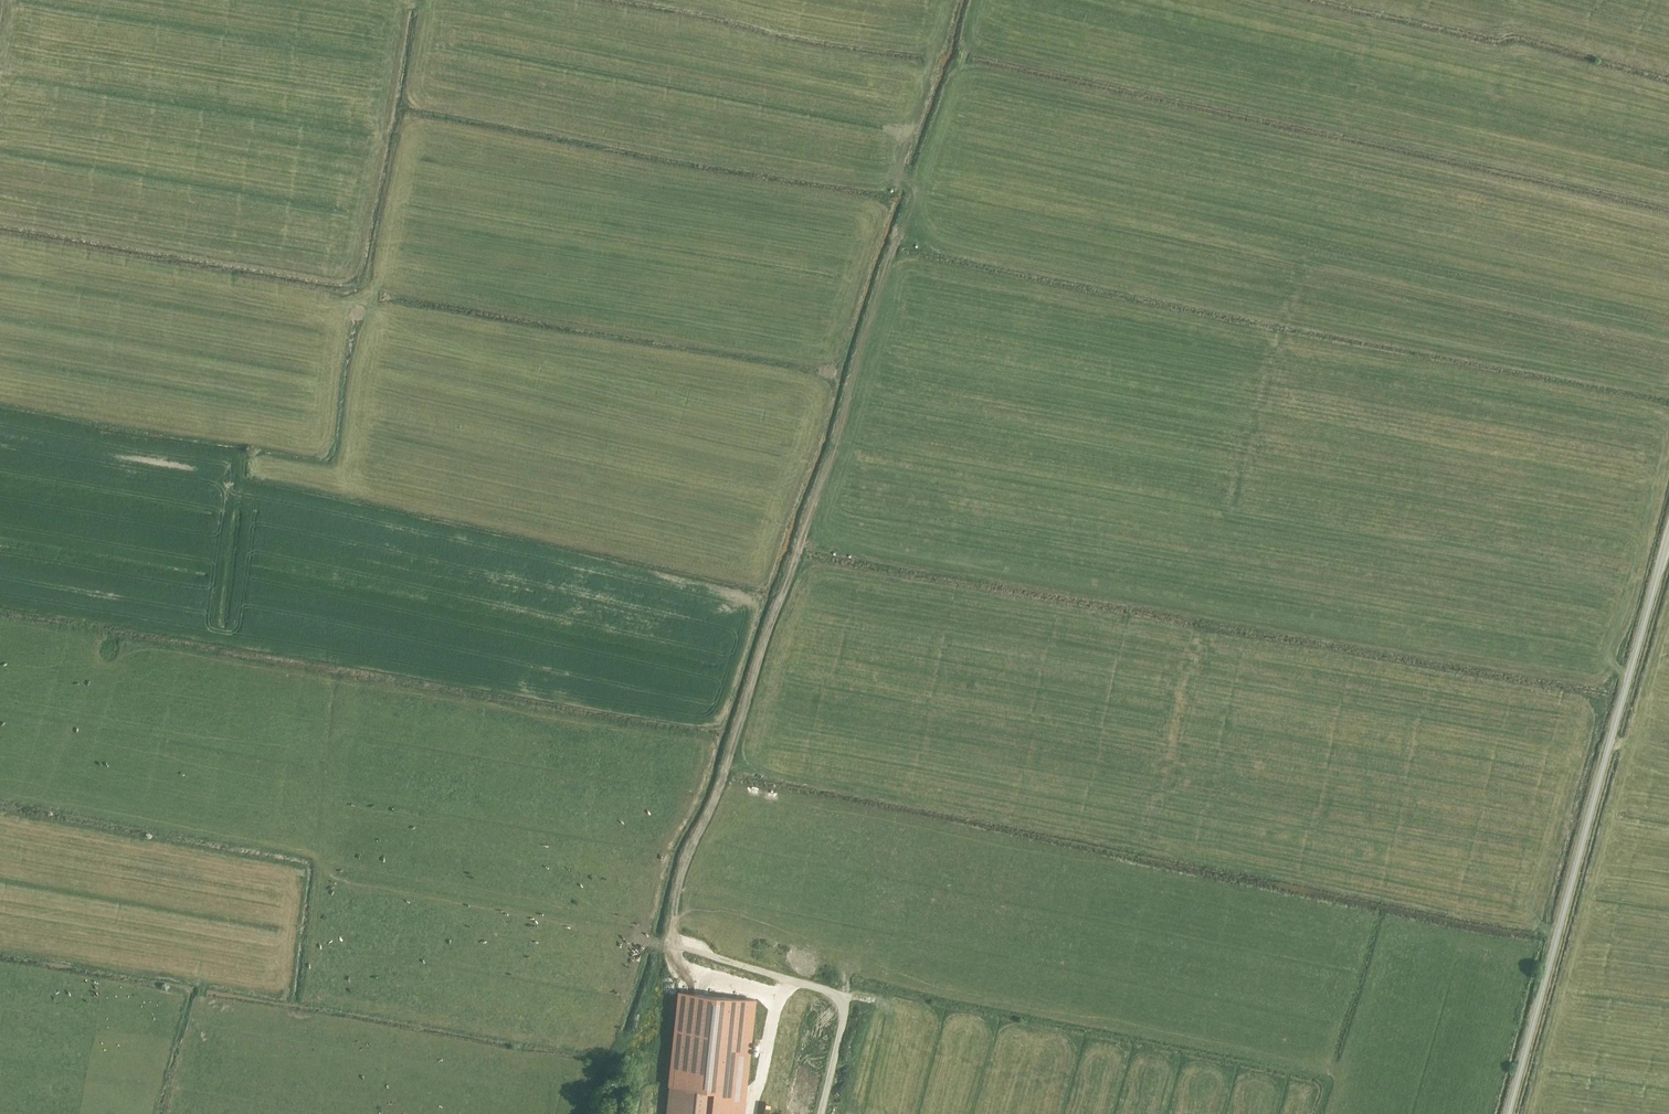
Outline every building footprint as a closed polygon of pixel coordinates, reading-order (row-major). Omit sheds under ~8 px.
[(671,1082),(667,1113),(717,1113),(720,1088),(671,1082)]
